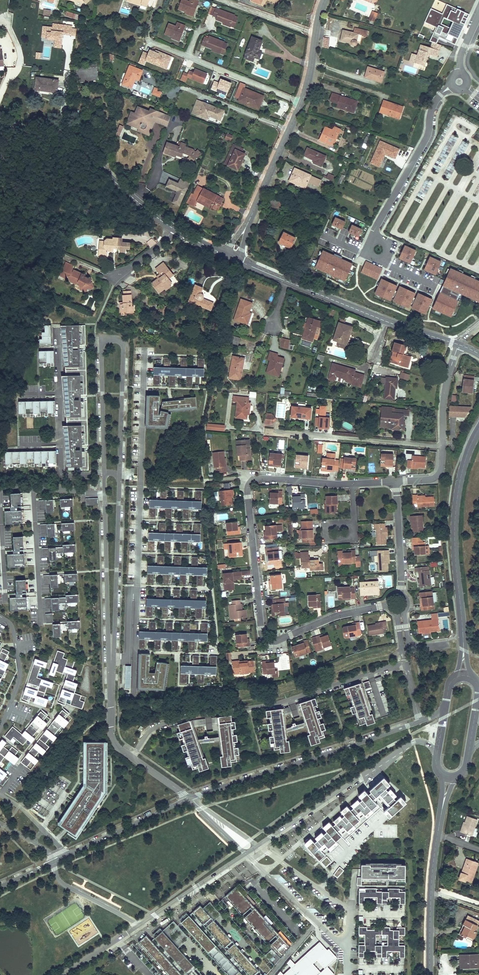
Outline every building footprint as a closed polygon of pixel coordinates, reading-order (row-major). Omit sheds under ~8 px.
[(127,1),(140,5),(139,8),(145,10),(149,0),(127,0),(127,1)] [(185,0),(182,0),(178,9),(188,13),(188,14),(193,16),(198,1),(196,0),(190,0),(189,2),(185,0)] [(458,37),(469,14),(447,4),(443,14),(431,9),(425,23),(436,28),(430,40),(441,45),(444,40),(455,45),(458,37)] [(216,8),(215,9),(212,16),(216,18),(215,20),(223,23),(225,24),(224,25),(229,27),(230,27),(230,26),(233,28),(238,17),(234,16),(235,15),(234,15),(216,8)] [(378,13),(373,11),(369,20),(374,22),(378,13)] [(176,25),(168,23),(164,33),(173,36),(173,38),(180,41),(185,26),(177,23),(176,25)] [(52,27),(43,26),(42,38),(46,38),(46,39),(54,40),(54,47),(62,48),(63,35),(76,36),(76,29),(72,28),(72,25),(53,24),(52,27)] [(356,42),(358,35),(369,38),(370,33),(354,29),(353,34),(343,31),(341,40),(351,42),(351,43),(351,44),(351,45),(352,46),(353,47),(354,47),(355,46),(356,46),(356,45),(357,44),(357,43),(356,42)] [(206,36),(205,41),(208,42),(208,44),(215,47),(217,48),(217,49),(222,51),(226,40),(211,34),(210,38),(206,36)] [(250,38),(243,55),(242,58),(252,63),(254,59),(255,57),(258,58),(260,52),(256,51),(260,42),(250,38)] [(436,57),(440,45),(431,42),(430,48),(420,44),(416,55),(411,53),(409,61),(414,63),(421,65),(422,61),(425,62),(427,56),(426,56),(427,54),(429,55),(436,57)] [(171,57),(150,48),(148,54),(143,51),(139,62),(145,65),(146,61),(166,69),(171,57)] [(143,70),(130,65),(123,84),(132,88),(134,83),(132,82),(133,77),(136,78),(139,80),(143,70)] [(384,72),(368,66),(364,76),(381,82),(384,72)] [(416,69),(405,66),(404,70),(415,74),(416,69)] [(97,80),(95,67),(76,70),(78,83),(97,80)] [(206,74),(195,69),(194,72),(189,70),(188,74),(184,72),(183,75),(181,80),(186,82),(188,77),(203,84),(206,74)] [(55,82),(37,79),(35,89),(54,92),(55,82)] [(231,83),(221,79),(219,83),(215,81),(211,89),(216,91),(217,88),(227,92),(231,83)] [(246,105),(255,108),(259,96),(242,89),(241,91),(236,89),(233,96),(238,99),(247,102),(246,105)] [(357,102),(333,94),(330,102),(338,105),(337,108),(353,113),(357,102)] [(259,110),(263,98),(259,96),(255,108),(259,110)] [(206,119),(206,118),(196,114),(201,102),(196,100),(191,113),(206,119)] [(404,107),(384,100),(381,112),(400,118),(404,107)] [(222,111),(201,102),(196,114),(206,118),(208,115),(218,119),(222,111)] [(155,120),(162,123),(165,115),(156,111),(155,114),(150,111),(139,107),(137,113),(133,112),(130,117),(135,120),(133,124),(141,127),(144,128),(146,128),(151,130),(153,125),(151,122),(149,121),(151,118),(155,120)] [(167,125),(170,117),(165,115),(162,123),(167,125)] [(123,127),(119,125),(114,135),(118,137),(123,127)] [(355,128),(344,125),(343,131),(346,132),(347,131),(353,133),(355,128)] [(325,127),(320,140),(332,145),(333,146),(339,133),(340,133),(341,129),(334,126),(332,130),(325,127)] [(399,149),(380,140),(370,163),(380,167),(385,155),(395,159),(399,149)] [(180,147),(168,142),(163,152),(173,156),(174,155),(177,156),(182,158),(183,155),(188,157),(187,161),(190,165),(197,160),(193,155),(195,154),(193,151),(186,149),(180,146),(180,147)] [(224,164),(227,165),(233,150),(241,153),(242,149),(232,145),(224,164)] [(325,156),(308,147),(304,156),(313,160),(312,162),(321,166),(325,156)] [(241,153),(233,150),(227,165),(237,169),(243,154),(241,153)] [(320,180),(295,168),(289,181),(305,188),(308,182),(317,186),(320,180)] [(187,186),(189,181),(180,177),(178,182),(187,186)] [(178,204),(187,186),(178,182),(169,178),(166,184),(177,189),(172,201),(178,204)] [(196,201),(202,188),(198,185),(188,204),(194,207),(197,201),(196,201)] [(218,209),(223,199),(202,188),(196,201),(197,201),(210,208),(212,206),(218,209)] [(279,203),(274,216),(279,218),(286,202),(271,196),(270,199),(279,203)] [(279,203),(270,199),(267,205),(270,206),(267,213),(274,216),(279,203)] [(346,222),(335,217),(332,225),(342,230),(346,222)] [(364,230),(353,225),(349,233),(360,238),(364,230)] [(295,238),(284,232),(278,243),(290,249),(295,238)] [(129,244),(121,243),(121,239),(117,238),(113,238),(113,239),(107,239),(105,241),(105,242),(104,247),(100,247),(99,254),(107,255),(107,253),(108,251),(112,252),(113,248),(113,247),(116,247),(116,249),(120,249),(119,251),(124,252),(124,248),(128,248),(129,244)] [(416,251),(405,246),(399,258),(410,263),(416,251)] [(323,250),(315,268),(344,281),(352,263),(323,250)] [(442,261),(431,256),(425,270),(436,275),(442,261)] [(382,268),(366,261),(360,272),(376,280),(382,268)] [(83,274),(72,270),(72,273),(70,270),(71,267),(70,264),(64,262),(61,274),(62,277),(65,278),(67,275),(69,279),(76,281),(79,281),(80,283),(81,287),(87,289),(88,288),(89,288),(93,287),(91,282),(89,282),(87,278),(83,276),(83,274)] [(159,277),(153,281),(159,291),(164,287),(169,283),(171,283),(168,279),(171,277),(168,273),(171,271),(165,262),(160,265),(163,271),(160,272),(161,273),(163,275),(163,276),(162,277),(161,276),(159,277)] [(451,269),(433,309),(451,316),(458,300),(457,300),(460,294),(478,302),(478,281),(451,269)] [(397,286),(382,279),(375,294),(391,301),(397,286)] [(202,288),(195,285),(189,300),(210,309),(213,303),(203,298),(204,296),(204,294),(203,293),(201,292),(202,288)] [(415,293),(400,287),(394,302),(409,308),(415,293)] [(433,299),(418,293),(412,309),(427,314),(433,299)] [(132,306),(131,294),(129,295),(125,295),(123,295),(124,303),(124,305),(120,305),(121,312),(127,312),(134,312),(134,306),(132,306)] [(253,303),(242,299),(235,321),(249,326),(252,319),(249,318),(253,303)] [(317,326),(319,321),(308,318),(302,338),(313,341),(317,326)] [(50,343),(50,324),(44,324),(44,331),(41,331),(41,338),(39,338),(39,343),(50,343)] [(87,444),(86,400),(80,400),(80,394),(86,394),(85,350),(79,351),(78,344),(85,344),(84,324),(63,325),(65,366),(65,375),(66,416),(66,425),(67,466),(67,470),(88,469),(87,450),(81,451),(81,444),(87,444)] [(345,337),(348,328),(339,324),(334,339),(338,341),(338,342),(347,345),(349,338),(345,337)] [(242,341),(227,336),(225,344),(240,348),(242,341)] [(278,347),(285,349),(286,345),(287,341),(278,338),(278,346),(278,347)] [(406,347),(394,343),(388,363),(395,365),(395,363),(399,364),(398,367),(404,369),(409,356),(406,355),(406,347)] [(53,365),(53,350),(38,350),(38,363),(42,362),(43,366),(46,366),(46,362),(50,362),(50,365),(53,365)] [(270,363),(265,375),(276,378),(279,366),(282,367),(284,362),(273,358),(275,355),(270,353),(267,362),(270,363)] [(165,368),(153,368),(152,385),(160,385),(160,374),(170,375),(170,369),(171,357),(166,357),(165,368)] [(234,357),(229,378),(240,381),(244,366),(241,366),(243,359),(234,357)] [(182,369),(170,369),(170,375),(170,386),(177,386),(177,375),(188,376),(188,369),(188,358),(183,358),(182,369)] [(200,370),(188,369),(188,376),(187,386),(194,386),(195,375),(205,375),(206,358),(200,358),(200,370)] [(354,371),(333,364),(328,380),(335,381),(337,377),(358,384),(361,375),(353,373),(354,371)] [(399,380),(386,376),(380,395),(391,399),(394,388),(396,389),(399,380)] [(475,377),(464,376),(461,392),(467,393),(468,391),(473,392),(475,377)] [(160,393),(146,393),(146,426),(168,426),(172,410),(198,407),(196,395),(163,399),(159,412),(160,393)] [(248,399),(232,397),(232,401),(238,402),(237,416),(247,417),(248,407),(251,407),(252,403),(248,402),(248,399)] [(54,415),(54,400),(18,401),(18,413),(22,413),(22,416),(26,416),(25,413),(29,413),(30,416),(33,416),(33,413),(37,413),(37,416),(40,416),(40,413),(44,412),(44,416),(47,416),(47,412),(51,412),(51,416),(54,415)] [(320,414),(319,417),(326,418),(327,406),(321,406),(320,409),(316,409),(315,413),(320,414)] [(470,408),(450,406),(449,416),(465,417),(470,408)] [(311,409),(291,407),(290,417),(310,419),(311,409)] [(390,411),(380,410),(378,423),(390,425),(389,432),(403,433),(403,427),(400,427),(400,423),(401,417),(390,415),(390,411)] [(270,424),(276,420),(272,414),(266,414),(264,424),(270,424)] [(328,430),(329,418),(326,418),(319,417),(319,418),(315,418),(314,426),(319,426),(318,429),(328,430)] [(390,425),(378,423),(377,431),(389,432),(390,425)] [(247,445),(246,440),(237,441),(238,455),(240,455),(241,460),(247,460),(247,453),(251,453),(250,448),(245,448),(245,445),(247,445)] [(224,464),(224,449),(213,450),(214,466),(216,466),(216,472),(227,471),(227,464),(224,464)] [(56,465),(55,450),(4,451),(5,463),(9,463),(9,466),(12,466),(12,463),(16,463),(16,466),(19,466),(19,463),(23,463),(23,466),(27,466),(27,463),(31,463),(31,466),(34,466),(34,463),(38,463),(38,466),(41,466),(41,462),(45,462),(45,466),(48,466),(48,462),(52,462),(52,465),(56,465)] [(282,467),(283,453),(269,452),(268,463),(277,464),(277,467),(282,467)] [(323,457),(322,468),(331,469),(331,471),(334,472),(335,470),(339,470),(339,459),(335,459),(336,452),(328,452),(328,458),(323,457)] [(394,467),(396,454),(382,452),(382,463),(391,464),(390,466),(394,467)] [(308,469),(309,456),(296,455),(295,465),(304,466),(303,468),(308,469)] [(356,468),(357,458),(349,457),(349,458),(345,458),(344,461),(341,461),(341,467),(344,468),(344,470),(348,470),(348,468),(356,468)] [(419,468),(426,469),(427,458),(413,457),(413,460),(409,460),(408,469),(412,470),(412,468),(419,468)] [(161,500),(150,500),(149,517),(155,517),(155,506),(166,506),(166,499),(167,489),(161,489),(161,500)] [(178,500),(166,499),(166,506),(166,516),(172,517),(173,506),(183,506),(184,500),(184,489),(178,489),(178,500)] [(195,501),(184,500),(183,517),(190,517),(190,507),(201,507),(202,490),(196,489),(195,501)] [(218,490),(220,505),(232,504),(230,491),(230,489),(221,490),(218,490)] [(268,496),(268,505),(281,505),(280,494),(280,492),(276,493),(276,494),(276,496),(271,496),(268,496)] [(24,493),(13,494),(14,511),(8,512),(9,525),(25,524),(24,493)] [(293,495),(294,507),(306,506),(306,496),(298,496),(298,495),(298,494),(293,494),(293,495)] [(325,504),(325,513),(335,513),(334,503),(337,503),(338,503),(338,498),(338,495),(326,496),(326,497),(326,504),(325,504)] [(412,495),(412,504),(416,502),(418,504),(418,506),(435,506),(435,505),(434,497),(427,497),(418,498),(418,495),(412,495)] [(74,501),(40,504),(40,511),(46,511),(46,515),(56,514),(55,508),(60,507),(60,509),(75,508),(74,501)] [(413,529),(413,532),(423,532),(421,516),(410,517),(410,521),(413,521),(413,529)] [(302,530),(302,543),(316,542),(315,538),(313,538),(313,533),(312,521),(301,521),(302,530)] [(156,538),(164,539),(165,533),(165,522),(159,522),(159,533),(150,532),(149,549),(155,549),(156,538)] [(177,533),(165,533),(164,550),(171,550),(172,539),(182,540),(183,522),(177,522),(177,533)] [(237,522),(227,523),(227,535),(240,534),(240,530),(238,530),(237,522)] [(195,534),(183,533),(182,551),(189,551),(190,540),(200,540),(201,523),(195,523),(195,534)] [(376,528),(376,545),(385,544),(384,536),(384,533),(387,533),(387,528),(384,528),(384,524),(373,524),(373,528),(376,528)] [(77,525),(43,527),(43,534),(49,534),(49,538),(58,537),(58,531),(63,530),(63,532),(78,531),(77,525)] [(263,535),(263,540),(277,539),(276,525),(265,526),(265,531),(266,531),(266,534),(263,535)] [(26,536),(16,537),(17,555),(10,555),(11,568),(28,567),(26,536)] [(414,549),(414,554),(426,554),(425,545),(425,541),(422,541),(422,537),(411,538),(411,546),(414,546),(414,549)] [(240,543),(227,545),(228,557),(238,556),(238,548),(240,548),(240,543)] [(66,550),(44,550),(44,559),(50,559),(50,561),(59,561),(59,554),(80,553),(79,545),(66,545),(66,550)] [(268,557),(269,561),(279,560),(278,552),(278,547),(265,548),(265,553),(268,553),(268,557)] [(343,551),(337,551),(338,562),(343,562),(343,564),(355,563),(356,567),(360,566),(360,556),(355,556),(355,550),(351,550),(351,552),(348,553),(343,553),(343,551)] [(378,562),(378,572),(386,571),(386,564),(386,561),(389,560),(388,551),(380,551),(380,555),(378,555),(378,562)] [(308,553),(300,554),(300,555),(301,559),(301,570),(310,569),(310,571),(323,571),(323,563),(319,563),(319,560),(310,560),(310,557),(309,557),(308,553)] [(154,571),(163,572),(163,566),(164,555),(158,555),(157,566),(148,565),(147,582),(153,582),(154,571)] [(175,566),(163,566),(163,583),(170,583),(170,572),(181,573),(181,555),(176,555),(175,566)] [(193,567),(181,566),(180,583),(187,584),(188,573),(198,573),(198,567),(199,556),(193,556),(193,567)] [(420,578),(421,586),(431,585),(429,569),(427,570),(427,566),(415,567),(415,571),(419,570),(419,579),(420,578)] [(208,567),(198,567),(198,573),(198,585),(204,585),(204,573),(208,573),(208,567)] [(223,574),(225,592),(233,591),(233,584),(234,583),(234,580),(243,580),(242,576),(251,575),(250,571),(223,574)] [(80,575),(45,578),(46,585),(52,585),(52,589),(61,588),(61,582),(66,581),(66,583),(81,582),(80,575)] [(282,590),(281,575),(271,575),(271,580),(271,585),(269,585),(269,591),(282,590)] [(28,581),(18,581),(19,599),(12,599),(13,612),(30,611),(28,581)] [(378,581),(358,583),(359,593),(364,593),(363,590),(374,589),(374,592),(379,592),(378,581)] [(351,587),(338,588),(338,599),(347,598),(347,601),(352,601),(352,600),(355,599),(354,589),(351,590),(351,587)] [(153,605),(162,605),(162,599),(163,589),(157,588),(157,599),(147,598),(146,615),(153,616),(153,605)] [(174,599),(162,599),(162,605),(161,616),(168,616),(169,605),(179,606),(179,600),(180,588),(174,588),(174,599)] [(191,600),(179,600),(179,606),(179,617),(186,617),(186,606),(197,606),(197,600),(197,589),(192,589),(191,600)] [(432,591),(420,592),(421,598),(423,598),(423,606),(421,606),(422,611),(434,610),(432,591)] [(69,600),(47,601),(47,609),(53,609),(53,612),(62,612),(62,604),(82,604),(82,595),(69,596),(69,600)] [(321,595),(308,596),(308,606),(313,606),(317,606),(317,609),(322,608),(321,595)] [(206,601),(197,600),(197,606),(196,618),(202,618),(203,607),(206,607),(206,601)] [(234,605),(229,605),(230,620),(247,619),(247,610),(243,610),(241,610),(241,604),(240,600),(234,601),(234,605)] [(275,617),(284,616),(283,603),(271,604),(271,608),(274,608),(275,617)] [(440,628),(438,613),(432,614),(432,620),(418,622),(419,632),(422,632),(422,634),(431,633),(431,631),(430,629),(440,628)] [(146,638),(155,638),(155,632),(156,621),(150,621),(149,632),(140,632),(139,648),(145,648),(146,638)] [(166,632),(155,632),(155,638),(154,649),(161,649),(161,638),(172,639),(172,632),(173,622),(167,621),(166,632)] [(376,625),(368,626),(369,635),(384,633),(383,628),(388,628),(387,621),(382,622),(382,624),(376,625)] [(184,633),(172,632),(172,639),(171,650),(178,650),(179,639),(189,639),(190,622),(184,622),(184,633)] [(83,623),(53,626),(54,639),(65,638),(64,629),(69,628),(69,630),(84,629),(83,623)] [(202,634),(190,634),(189,651),(196,651),(197,640),(207,640),(208,623),(202,623),(202,634)] [(361,635),(360,623),(355,624),(355,626),(352,626),(347,627),(344,627),(342,630),(343,636),(345,638),(361,635)] [(247,639),(246,634),(237,635),(237,647),(249,646),(249,642),(247,642),(247,639)] [(316,638),(312,639),(316,652),(320,651),(320,649),(323,648),(331,645),(328,636),(324,637),(320,638),(319,636),(316,638)] [(301,645),(292,648),(295,658),(312,652),(308,640),(304,642),(304,643),(304,644),(301,645)] [(5,670),(9,664),(4,662),(9,651),(2,648),(0,653),(0,681),(5,670)] [(57,650),(49,674),(54,676),(56,671),(63,673),(63,671),(68,673),(58,701),(58,703),(65,705),(65,703),(63,702),(65,697),(67,698),(72,700),(70,705),(82,709),(84,704),(79,702),(79,700),(81,695),(74,693),(77,683),(73,682),(75,675),(77,670),(72,669),(74,662),(67,659),(63,658),(64,653),(57,650)] [(150,653),(138,653),(137,690),(166,690),(169,664),(157,662),(155,672),(149,672),(150,653)] [(193,667),(181,666),(180,684),(187,684),(188,673),(198,673),(199,656),(193,656),(193,667)] [(211,667),(199,667),(198,684),(205,684),(206,673),(216,674),(217,656),(211,656),(211,667)] [(43,697),(47,686),(52,688),(53,683),(37,677),(34,677),(36,672),(38,673),(41,666),(45,667),(47,662),(35,659),(22,699),(21,700),(29,703),(29,701),(27,700),(28,695),(31,696),(36,698),(34,702),(46,706),(48,699),(43,697)] [(239,661),(231,661),(232,669),(235,669),(236,673),(240,673),(240,674),(249,673),(248,672),(255,671),(254,661),(248,661),(248,663),(239,664),(239,661)] [(261,662),(262,673),(271,672),(271,676),(278,675),(278,669),(275,670),(274,662),(269,663),(265,664),(265,661),(261,662)] [(122,688),(131,688),(131,666),(122,665),(122,688)] [(371,687),(369,680),(363,682),(365,689),(371,687)] [(370,714),(360,683),(347,687),(350,694),(354,706),(356,712),(360,725),(366,723),(372,721),(370,714)] [(310,734),(313,740),(319,738),(325,736),(323,730),(321,723),(319,718),(317,711),(315,706),(313,699),(300,703),(310,734)] [(49,746),(45,743),(49,738),(53,741),(57,737),(54,735),(62,725),(64,727),(69,721),(65,718),(63,717),(66,713),(68,715),(69,713),(63,708),(62,710),(20,762),(26,767),(31,761),(35,764),(38,760),(34,757),(39,751),(43,754),(46,750),(49,746)] [(280,748),(287,748),(287,741),(282,708),(269,710),(270,717),(271,723),(272,730),(273,736),(274,743),(274,749),(280,748)] [(32,736),(40,727),(42,729),(47,723),(43,720),(41,718),(44,714),(46,716),(48,714),(42,710),(41,711),(22,734),(12,726),(4,736),(8,739),(11,735),(13,737),(23,745),(27,739),(31,742),(35,738),(32,736)] [(232,721),(232,715),(219,716),(222,748),(223,756),(224,762),(231,761),(237,761),(236,755),(235,747),(235,742),(234,734),(233,728),(232,721)] [(207,725),(206,718),(193,720),(195,726),(207,725)] [(203,758),(190,720),(178,724),(180,731),(183,738),(185,744),(187,751),(189,756),(191,763),(193,769),(198,767),(205,765),(203,758)] [(311,745),(321,742),(319,738),(313,740),(310,734),(308,735),(311,745)] [(5,757),(14,764),(22,754),(12,747),(9,751),(3,746),(6,742),(2,739),(0,742),(0,763),(5,757)] [(291,751),(289,741),(287,741),(287,748),(280,748),(281,752),(291,751)] [(83,793),(88,786),(88,785),(89,783),(86,783),(86,770),(83,770),(84,767),(86,767),(86,742),(83,742),(83,785),(58,823),(60,825),(74,803),(72,802),(74,799),(76,800),(81,792),(83,793)] [(106,792),(107,742),(105,742),(104,783),(89,783),(88,785),(93,788),(92,789),(102,795),(75,835),(77,836),(106,792)] [(89,783),(104,783),(105,742),(86,742),(86,767),(84,767),(83,770),(86,770),(86,783),(89,783)] [(232,765),(231,761),(224,762),(223,756),(221,756),(222,767),(232,765)] [(209,768),(206,757),(203,758),(205,765),(198,767),(200,771),(209,768)] [(310,841),(306,845),(319,859),(323,856),(320,853),(328,846),(330,849),(335,844),(333,842),(346,830),(349,833),(354,829),(352,826),(364,815),(367,818),(374,812),(372,810),(377,805),(374,802),(376,800),(380,804),(382,801),(387,807),(389,805),(395,799),(398,796),(391,787),(388,790),(393,785),(384,775),(367,790),(370,793),(369,794),(365,789),(357,796),(361,800),(360,801),(357,798),(349,805),(352,809),(351,809),(347,805),(338,812),(343,817),(342,818),(339,815),(332,821),(335,825),(333,826),(329,821),(323,827),(327,833),(324,836),(321,833),(315,838),(318,842),(314,845),(310,841)] [(75,835),(102,795),(92,789),(88,786),(83,793),(81,792),(76,800),(74,799),(72,802),(74,803),(60,825),(75,835)] [(395,799),(389,805),(390,807),(384,813),(389,819),(406,803),(401,797),(396,801),(395,799)] [(472,837),(478,820),(468,817),(463,829),(462,829),(461,833),(472,837)] [(379,822),(374,836),(382,839),(384,836),(386,836),(389,830),(387,829),(388,826),(379,822)] [(326,856),(320,861),(325,867),(331,862),(326,856)] [(473,865),(474,859),(466,856),(461,871),(459,871),(457,878),(462,880),(463,879),(468,881),(471,872),(473,873),(475,866),(473,865)] [(452,858),(446,861),(449,868),(455,865),(452,858)] [(361,869),(361,878),(405,878),(405,865),(401,865),(396,865),(396,867),(393,867),(382,866),(372,866),(370,866),(370,864),(365,864),(361,864),(361,869)] [(340,867),(333,875),(337,878),(344,870),(340,867)] [(278,933),(270,925),(273,923),(266,915),(264,917),(253,905),(255,903),(246,894),(244,896),(236,886),(225,896),(242,915),(251,907),(253,910),(244,918),(267,943),(276,935),(278,938),(269,946),(281,958),(290,947),(289,945),(291,943),(280,931),(278,933)] [(405,904),(405,892),(399,892),(399,889),(387,888),(387,891),(377,891),(377,888),(365,888),(365,891),(359,891),(359,904),(364,904),(364,897),(377,898),(377,904),(387,904),(387,898),(400,898),(400,904),(405,904)] [(212,905),(218,901),(213,892),(207,895),(212,905)] [(203,908),(200,905),(192,912),(203,925),(211,918),(203,908)] [(181,922),(228,974),(243,974),(189,915),(181,922)] [(461,924),(463,925),(459,934),(466,937),(466,935),(472,937),(475,930),(474,930),(474,929),(478,919),(472,916),(469,921),(464,918),(461,924)] [(232,941),(213,920),(206,927),(224,948),(232,941)] [(359,927),(359,935),(364,935),(364,942),(376,942),(376,935),(387,935),(387,942),(399,942),(399,935),(405,935),(405,927),(397,927),(396,930),(390,930),(389,927),(374,927),(374,930),(367,930),(367,927),(359,927)] [(162,931),(155,937),(188,974),(196,968),(162,931)] [(139,942),(168,974),(182,974),(151,941),(147,935),(139,942)] [(337,958),(329,949),(327,950),(320,942),(295,964),(290,959),(287,963),(291,967),(284,974),(281,971),(278,974),(334,974),(335,974),(327,966),(337,958)] [(364,945),(358,945),(358,957),(363,957),(364,951),(376,951),(376,957),(386,958),(387,951),(399,951),(399,958),(404,958),(404,945),(399,945),(399,942),(387,942),(387,945),(376,945),(376,942),(364,942),(364,945)] [(234,943),(226,950),(249,974),(254,974),(259,971),(234,943)] [(475,954),(456,954),(456,960),(459,960),(459,967),(475,967),(475,954)]
